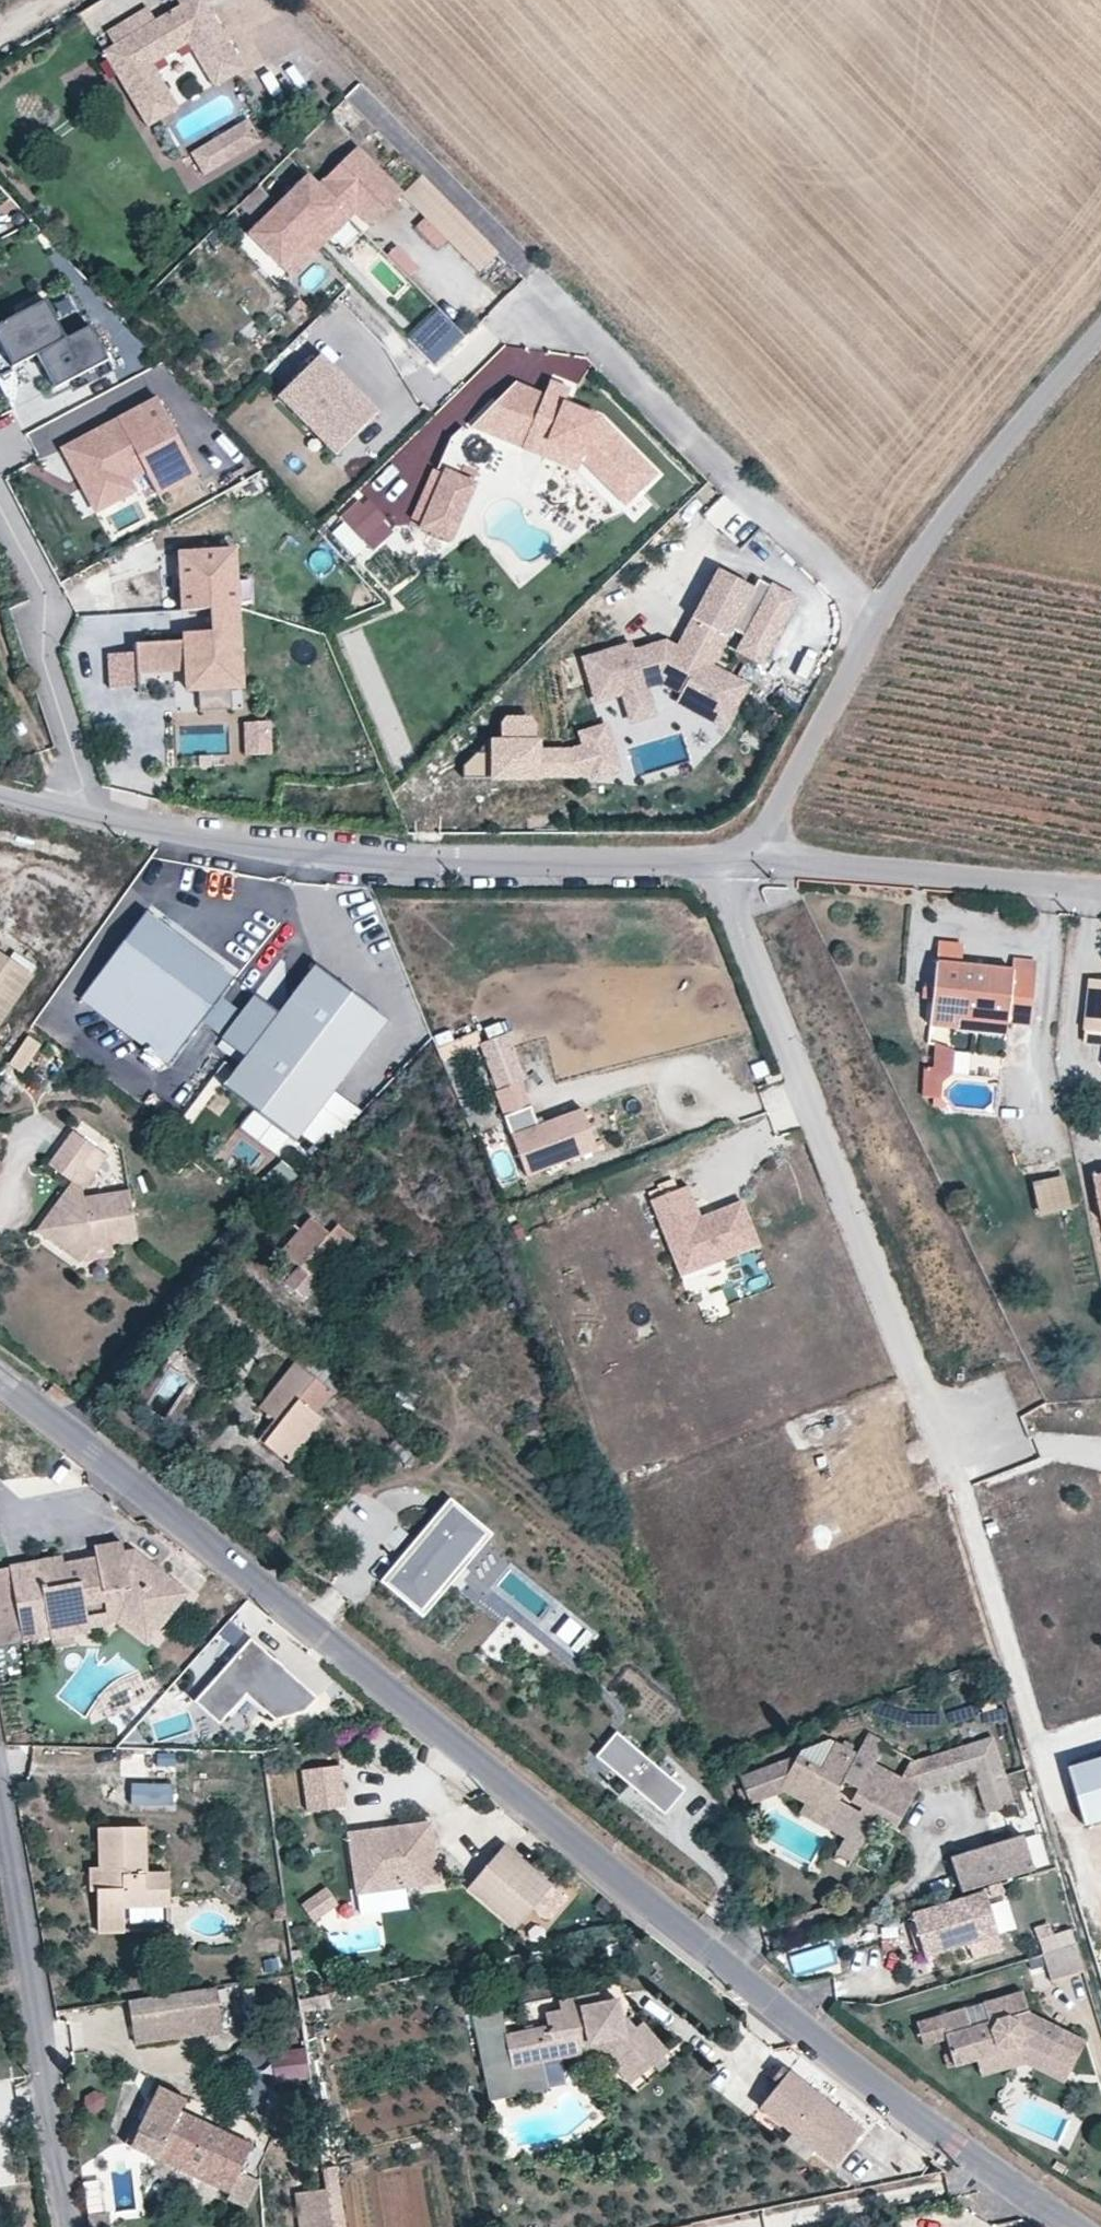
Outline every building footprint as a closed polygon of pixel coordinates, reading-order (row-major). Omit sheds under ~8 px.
[(221,0),(185,0),(188,4),(139,33),(132,20),(114,30),(122,43),(110,50),(155,125),(186,107),(160,63),(195,42),(221,86),(252,68),(215,4),(221,0)] [(253,117),(197,151),(209,172),(266,139),(253,117)] [(377,231),(410,199),(405,194),(364,153),(326,191),(315,181),(256,240),(287,271),(308,250),(304,246),(322,228),(326,232),(352,206),(365,218),(377,231)] [(503,254),(425,175),(405,194),(410,199),(483,273),(503,254)] [(300,283),(365,218),(352,206),(326,232),(322,228),(304,246),(308,250),(287,271),(300,283)] [(0,315),(0,328),(14,356),(33,347),(50,381),(104,355),(87,321),(62,333),(43,294),(0,315)] [(440,348),(460,331),(438,305),(418,322),(440,348)] [(0,328),(0,343),(8,359),(14,356),(0,328)] [(279,388),(334,445),(373,408),(318,350),(279,388)] [(568,384),(553,378),(549,387),(564,393),(568,384)] [(517,380),(472,423),(520,443),(526,428),(581,450),(579,455),(621,500),(653,470),(599,413),(562,398),(564,393),(549,387),(547,392),(517,380)] [(144,472),(156,495),(195,475),(155,398),(62,448),(94,512),(133,492),(127,481),(144,472)] [(581,450),(526,428),(520,443),(575,465),(579,455),(581,450)] [(419,523),(450,536),(474,478),(443,465),(419,523)] [(363,493),(327,527),(358,560),(394,527),(363,493)] [(174,546),(177,605),(205,603),(237,602),(235,543),(174,546)] [(749,683),(713,663),(754,589),(717,568),(676,641),(667,636),(633,646),(631,639),(580,654),(593,700),(620,692),(628,721),(655,713),(647,685),(659,682),(678,692),(674,701),(724,729),(749,683)] [(760,657),(791,599),(770,588),(739,646),(760,657)] [(237,602),(205,603),(206,623),(178,625),(178,630),(131,633),(132,646),(133,669),(182,667),(183,688),(242,685),(237,602)] [(133,669),(132,646),(103,648),(105,685),(134,683),(133,669)] [(196,688),(197,706),(233,705),(233,687),(196,688)] [(270,718),(239,719),(240,752),(270,751),(270,718)] [(593,770),(614,764),(602,723),(579,730),(583,741),(570,745),(577,769),(592,765),(593,770)] [(232,984),(143,917),(84,999),(174,1065),(232,984)] [(0,949),(0,1028),(36,974),(0,949)] [(1011,976),(935,968),(929,1029),(948,1031),(949,1017),(1005,1023),(1030,1025),(1037,963),(1013,961),(1011,976)] [(311,965),(222,1083),(293,1137),(383,1020),(311,965)] [(1084,978),(1079,1031),(1100,1033),(1100,980),(1084,978)] [(1005,1023),(949,1017),(948,1031),(1003,1036),(1005,1023)] [(509,1033),(481,1044),(487,1059),(515,1048),(509,1033)] [(46,1049),(32,1038),(12,1067),(27,1077),(46,1049)] [(935,1069),(924,1068),(925,1099),(939,1098),(939,1084),(952,1073),(952,1053),(935,1047),(935,1069)] [(515,1048),(487,1059),(498,1088),(526,1077),(515,1048)] [(526,1077),(498,1088),(529,1167),(597,1140),(580,1098),(541,1114),(526,1077)] [(82,1137),(56,1170),(81,1189),(51,1226),(66,1238),(67,1250),(87,1265),(98,1251),(144,1244),(136,1195),(91,1202),(90,1196),(115,1163),(82,1137)] [(266,1196),(294,1171),(280,1157),(253,1181),(266,1196)] [(1071,1204),(1063,1170),(1030,1178),(1039,1212),(1071,1204)] [(1088,1188),(1098,1235),(1100,1235),(1100,1186),(1088,1188)] [(687,1188),(651,1201),(672,1256),(687,1250),(695,1272),(757,1249),(740,1204),(698,1219),(687,1188)] [(291,1200),(279,1215),(292,1227),(305,1211),(291,1200)] [(310,1219),(283,1252),(300,1266),(287,1284),(306,1301),(347,1252),(310,1219)] [(45,1233),(67,1250),(66,1238),(51,1226),(45,1233)] [(687,1250),(672,1256),(680,1278),(695,1272),(687,1250)] [(310,1351),(297,1365),(335,1393),(345,1379),(310,1351)] [(335,1393),(297,1365),(260,1411),(274,1422),(262,1440),(288,1464),(323,1419),(319,1416),(335,1393)] [(411,1467),(425,1450),(405,1434),(389,1451),(411,1467)] [(388,1582),(453,1505),(450,1498),(380,1581),(423,1617),(417,1606),(388,1582)] [(423,1617),(492,1534),(450,1498),(453,1505),(481,1529),(417,1606),(423,1617)] [(417,1606),(481,1529),(453,1505),(388,1582),(417,1606)] [(86,1546),(88,1556),(89,1566),(103,1565),(113,1551),(111,1542),(86,1546)] [(88,1556),(57,1561),(55,1553),(0,1562),(0,1642),(40,1632),(38,1621),(117,1609),(142,1624),(171,1583),(130,1549),(113,1551),(103,1565),(89,1566),(88,1556)] [(38,1621),(40,1632),(42,1634),(75,1629),(75,1625),(111,1620),(142,1641),(182,1589),(171,1583),(142,1624),(117,1609),(38,1621)] [(274,1717),(303,1709),(316,1694),(281,1663),(276,1669),(268,1662),(273,1656),(249,1635),(193,1698),(218,1720),(220,1720),(245,1691),(274,1717)] [(281,1663),(273,1656),(268,1662),(276,1669),(281,1663)] [(682,1789),(614,1731),(595,1753),(663,1811),(682,1789)] [(995,1740),(969,1748),(975,1774),(986,1811),(1013,1803),(995,1740)] [(820,1769),(802,1758),(782,1789),(802,1805),(799,1811),(848,1840),(840,1855),(852,1863),(878,1817),(895,1827),(918,1788),(839,1741),(820,1769)] [(975,1774),(969,1748),(914,1763),(923,1788),(975,1774)] [(782,1789),(802,1758),(744,1775),(749,1786),(738,1789),(745,1804),(782,1789)] [(347,1805),(341,1762),(301,1768),(307,1811),(347,1805)] [(95,1894),(94,1910),(120,1911),(167,1913),(168,1875),(139,1873),(141,1830),(98,1828),(96,1867),(88,1867),(87,1893),(95,1894)] [(427,1832),(346,1842),(354,1907),(436,1897),(427,1832)] [(1024,1838),(953,1860),(963,1889),(1032,1868),(1024,1838)] [(569,1900),(505,1846),(469,1889),(520,1931),(534,1913),(543,1920),(553,1919),(569,1900)] [(1026,1888),(1031,1920),(1048,1918),(1044,1886),(1026,1888)] [(325,1888),(301,1906),(314,1923),(338,1906),(325,1888)] [(1001,1934),(988,1891),(915,1912),(927,1955),(975,1942),(1001,1934)] [(120,1911),(94,1910),(93,1910),(92,1938),(118,1939),(120,1911)] [(1006,1953),(1001,1934),(975,1942),(980,1961),(1006,1953)] [(1090,1976),(1078,1939),(1078,1938),(1044,1945),(1047,1958),(1056,1987),(1090,1976)] [(217,1989),(125,2005),(133,2048),(225,2032),(217,1989)] [(515,2036),(523,2068),(567,2057),(565,2044),(587,2039),(619,2080),(651,2055),(629,2029),(622,2030),(616,2007),(607,2007),(604,1991),(587,1997),(588,2006),(552,2016),(555,2023),(515,2036)] [(1028,2013),(1021,1993),(910,2024),(918,2050),(948,2042),(952,2065),(1028,2045),(1065,2068),(1082,2046),(1028,2013)] [(867,2137),(789,2078),(763,2113),(797,2138),(818,2155),(841,2172),(867,2137)] [(137,2116),(132,2126),(124,2141),(228,2192),(224,2199),(242,2208),(255,2182),(237,2173),(250,2147),(207,2126),(179,2112),(186,2098),(160,2084),(142,2119),(137,2116)] [(818,2155),(797,2138),(788,2149),(810,2166),(818,2155)] [(292,2226),(330,2226),(325,2187),(288,2192),(292,2226)]
